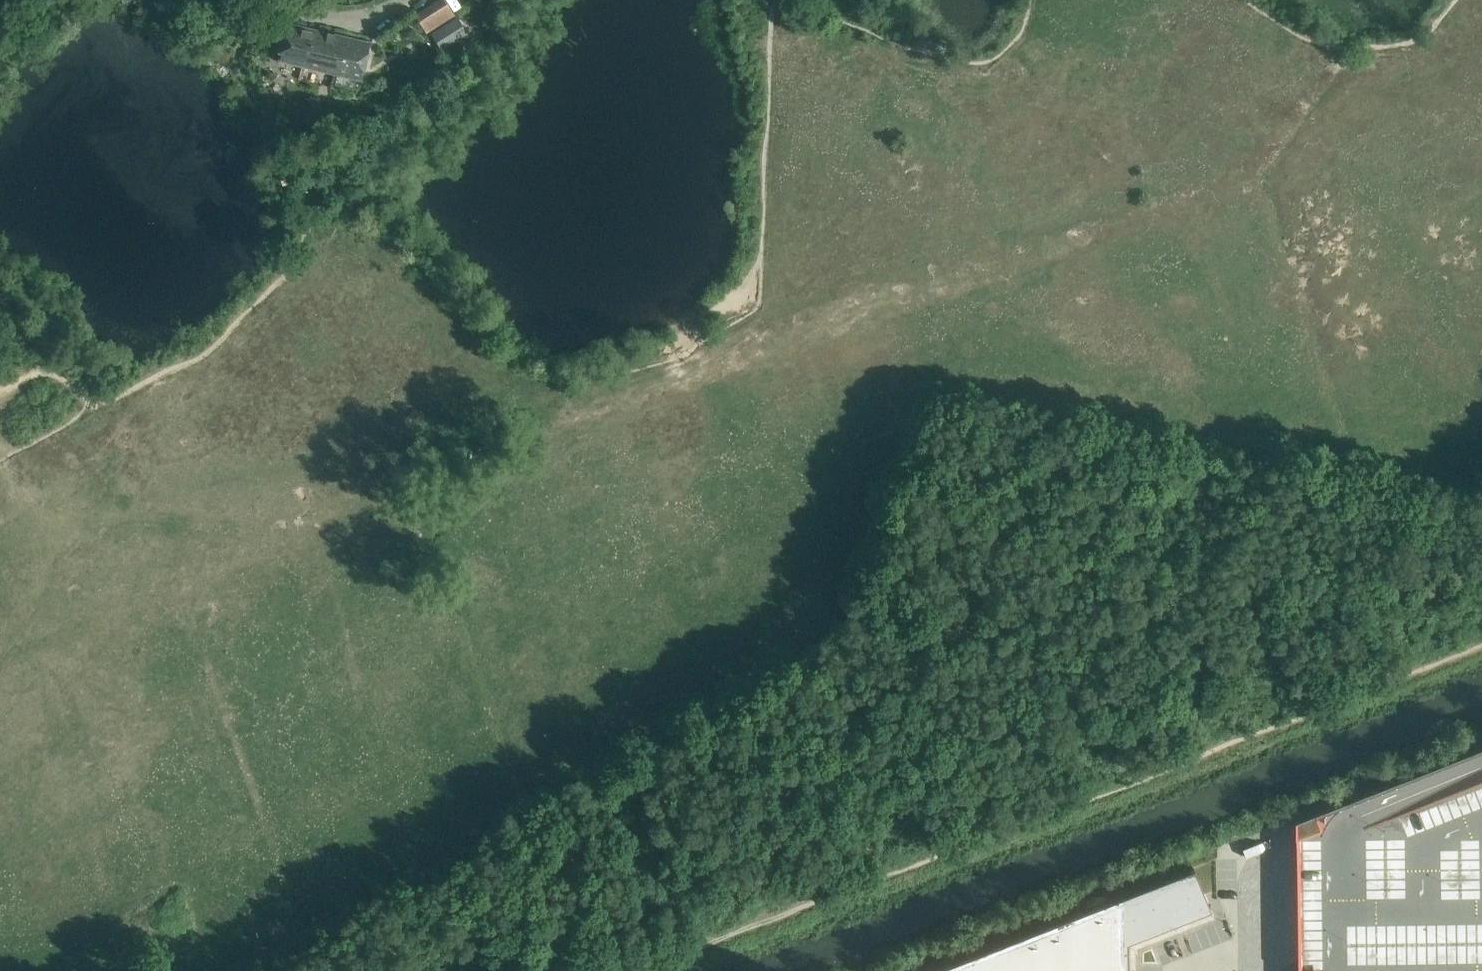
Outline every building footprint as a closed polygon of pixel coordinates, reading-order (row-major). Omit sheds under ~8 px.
[(415,15),(415,16),(426,32),(454,14),(445,0),(439,0),(417,14),(415,15)] [(458,16),(432,33),(443,49),(468,32),(458,16)] [(304,64),(313,30),(285,23),(277,58),(304,64)] [(304,64),(334,71),(342,36),(313,30),(304,64)] [(342,36),(334,71),(362,78),(370,43),(342,36)] [(1300,820),(1300,837),(1348,819),(1349,938),(1302,957),(1303,970),(1481,970),(1481,748),(1300,820)] [(1123,938),(1205,906),(1200,894),(1204,893),(1194,868),(1194,867),(1161,880),(934,969),(935,970),(1124,970),(1123,938)]
